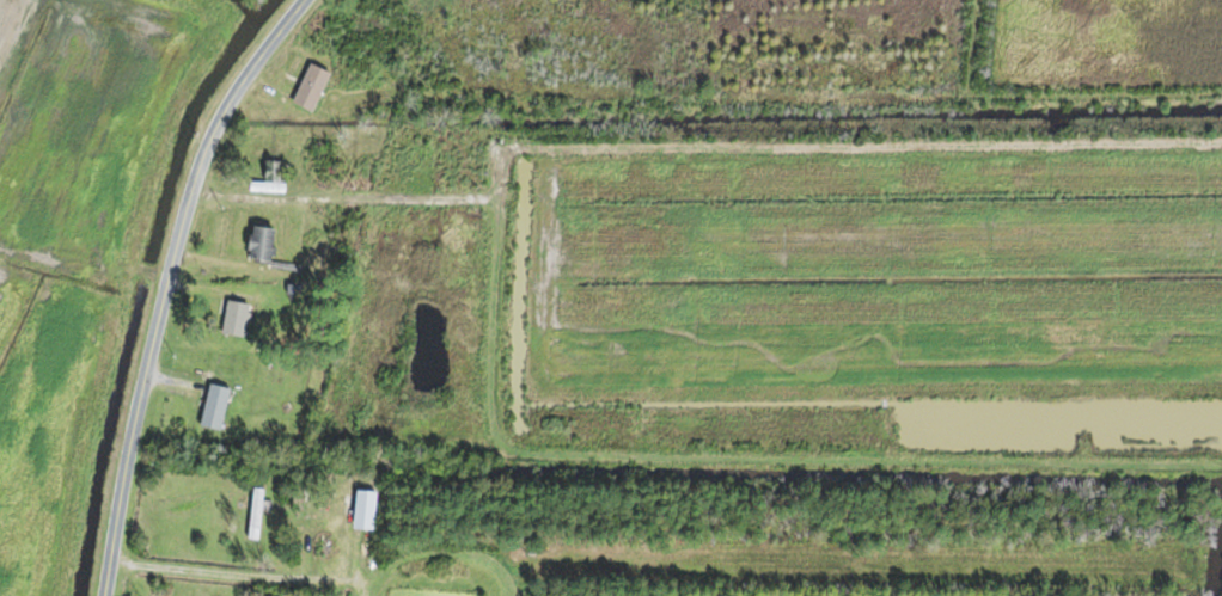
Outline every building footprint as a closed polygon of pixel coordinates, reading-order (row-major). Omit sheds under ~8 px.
[(290,100),(310,111),(331,72),(310,62),(290,100)] [(285,191),(285,159),(266,159),(266,180),(249,180),(249,191),(285,191)] [(274,227),(250,225),(247,257),(271,260),(274,227)] [(223,334),(246,334),(246,300),(223,300),(223,334)] [(199,424),(219,429),(230,388),(210,382),(199,424)] [(262,487),(251,487),(248,537),(259,538),(262,487)] [(375,490),(354,488),(352,527),(373,528),(375,490)]
